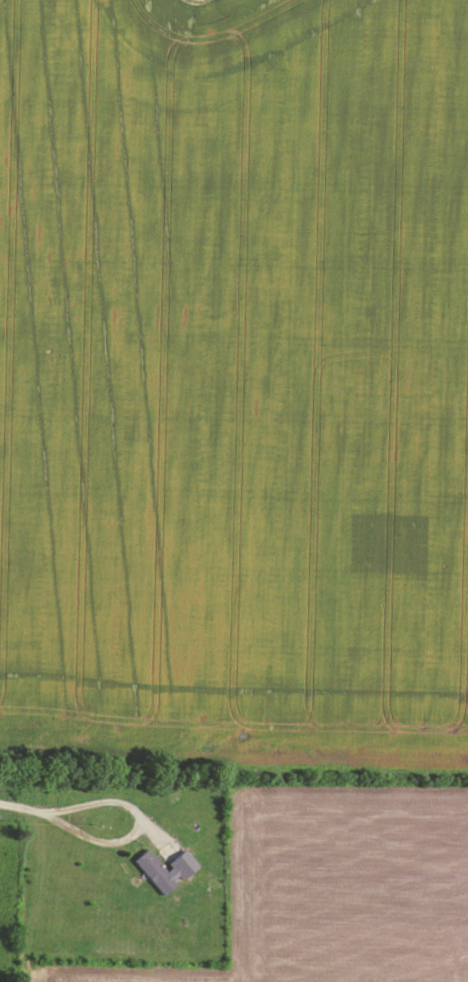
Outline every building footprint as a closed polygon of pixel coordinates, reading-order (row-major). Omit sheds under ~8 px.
[(197,862),(184,847),(163,865),(146,845),(132,857),(162,892),(178,878),(197,862)]
